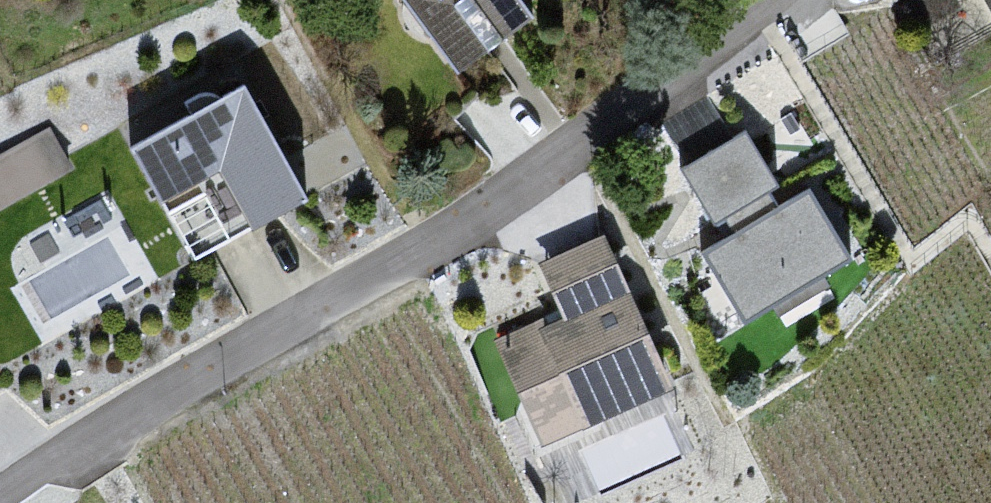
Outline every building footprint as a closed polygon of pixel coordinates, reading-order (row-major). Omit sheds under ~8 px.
[(445,67),(518,16),(508,0),(405,0),(445,67)] [(248,85),(132,145),(193,260),(308,201),(248,85)] [(739,93),(653,151),(740,314),(839,245),(739,93)] [(62,184),(45,137),(0,154),(0,207),(62,184)] [(23,280),(13,286),(48,348),(170,280),(115,184),(4,246),(23,280)] [(598,217),(447,270),(545,453),(684,378),(598,217)] [(580,440),(598,484),(691,446),(674,402),(580,440)]
